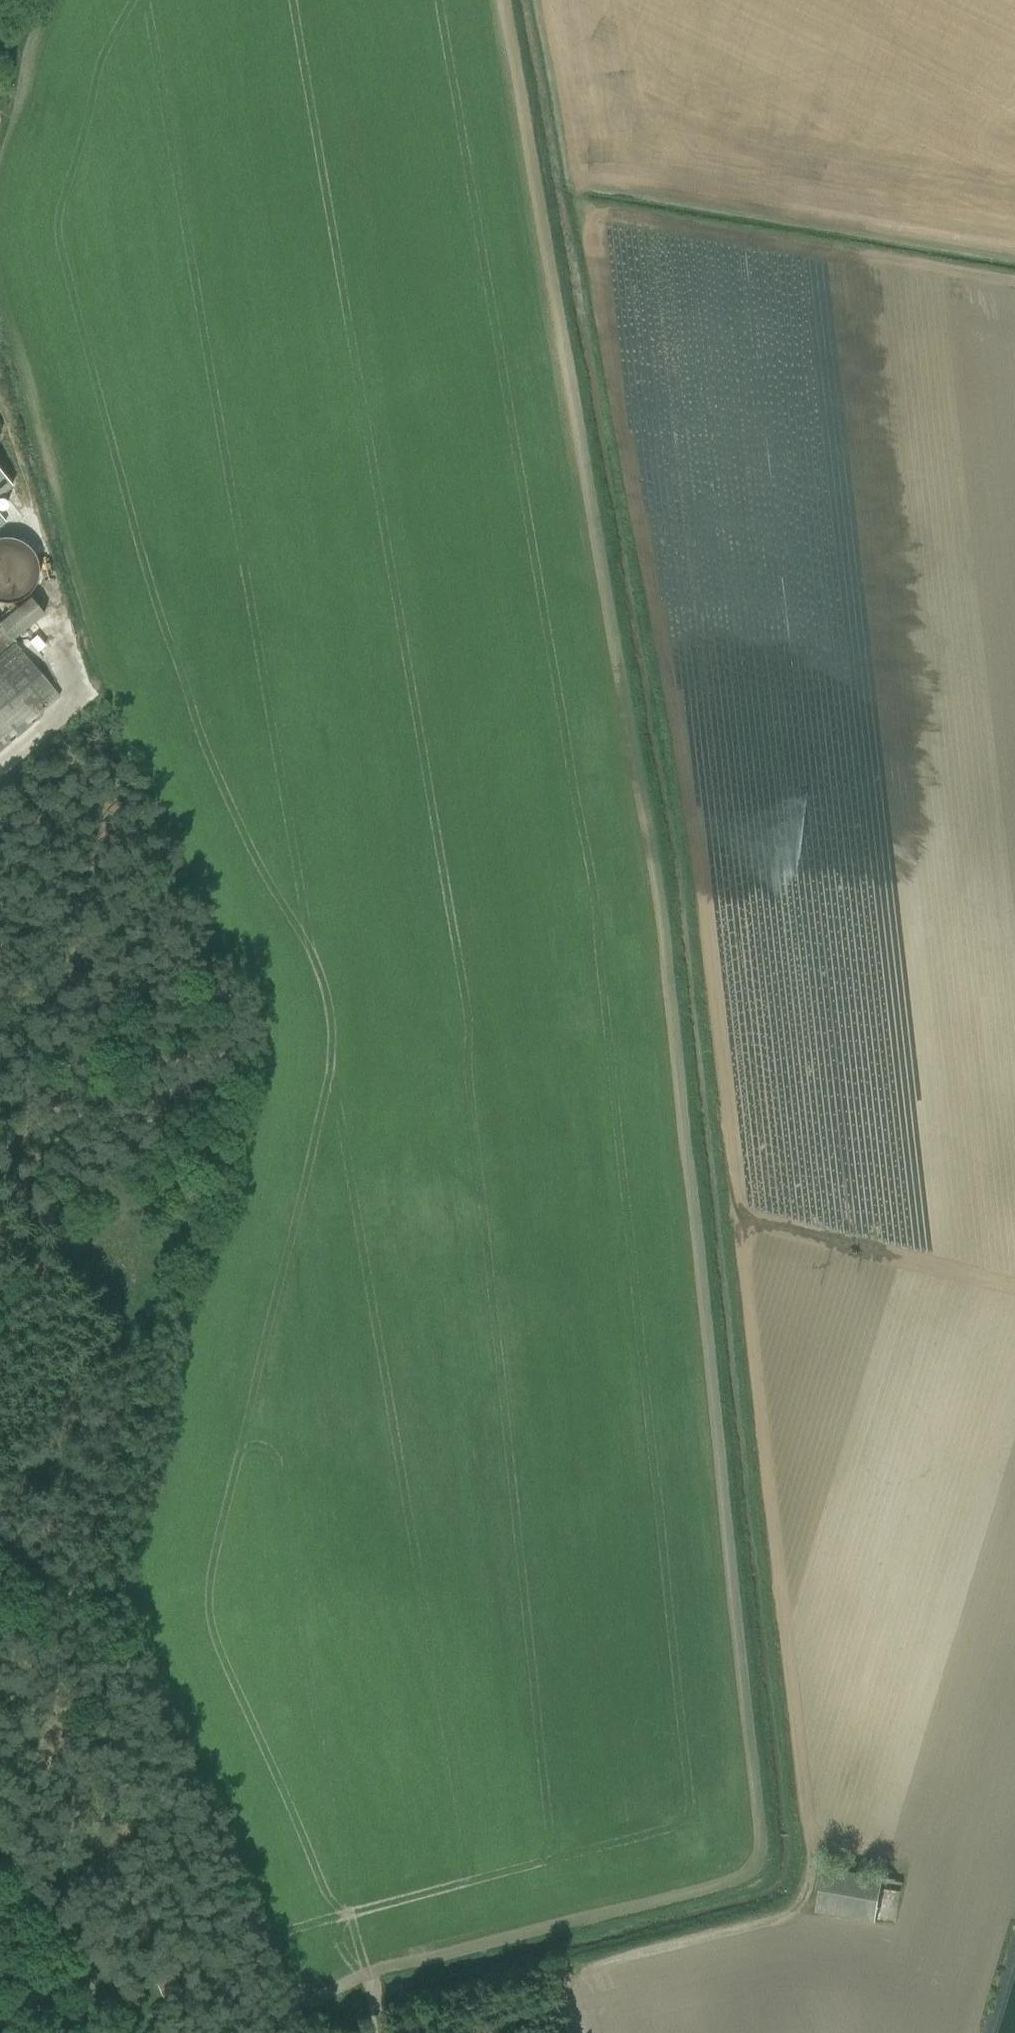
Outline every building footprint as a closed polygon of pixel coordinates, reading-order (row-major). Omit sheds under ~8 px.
[(823,1869),(814,1921),(890,1935),(899,1883),(823,1869)]
